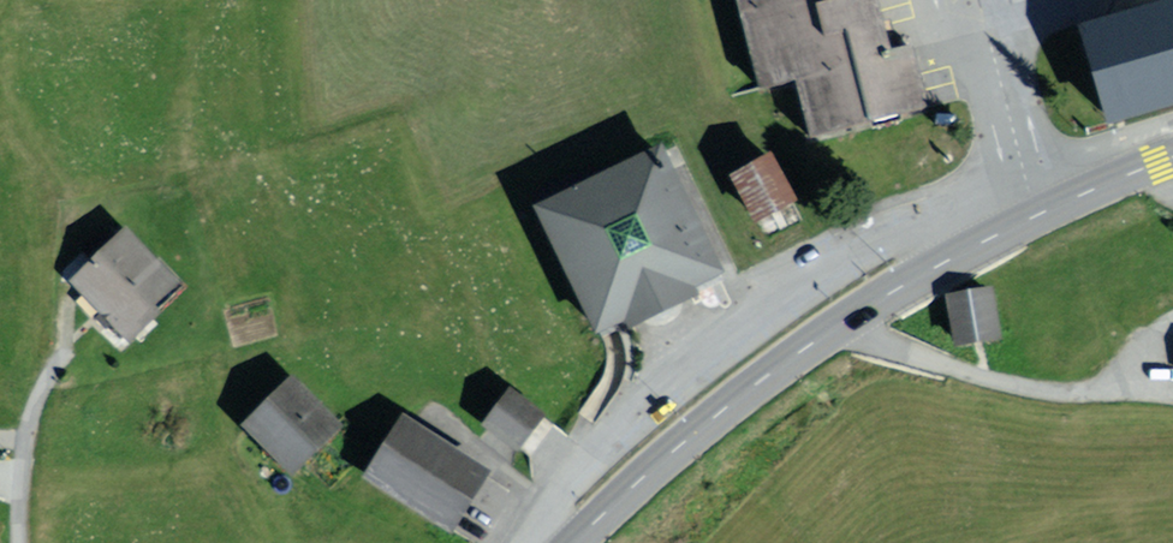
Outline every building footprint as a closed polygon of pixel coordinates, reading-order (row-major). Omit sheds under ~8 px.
[(896,0),(733,0),(756,89),(791,80),(805,132),(923,102),(896,0)] [(1078,25),(1108,125),(1172,105),(1172,0),(1164,0),(1089,22),(1078,25)] [(660,141),(530,205),(594,335),(625,320),(629,328),(698,295),(695,287),(725,272),(660,141)] [(771,151),(728,174),(754,223),(797,201),(771,151)] [(130,236),(81,278),(122,326),(171,285),(130,236)] [(1005,345),(995,289),(953,296),(963,353),(1005,345)] [(254,425),(292,464),(332,426),(293,386),(254,425)] [(489,418),(523,444),(542,420),(508,394),(489,418)] [(372,470),(454,522),(484,475),(402,423),(372,470)]
